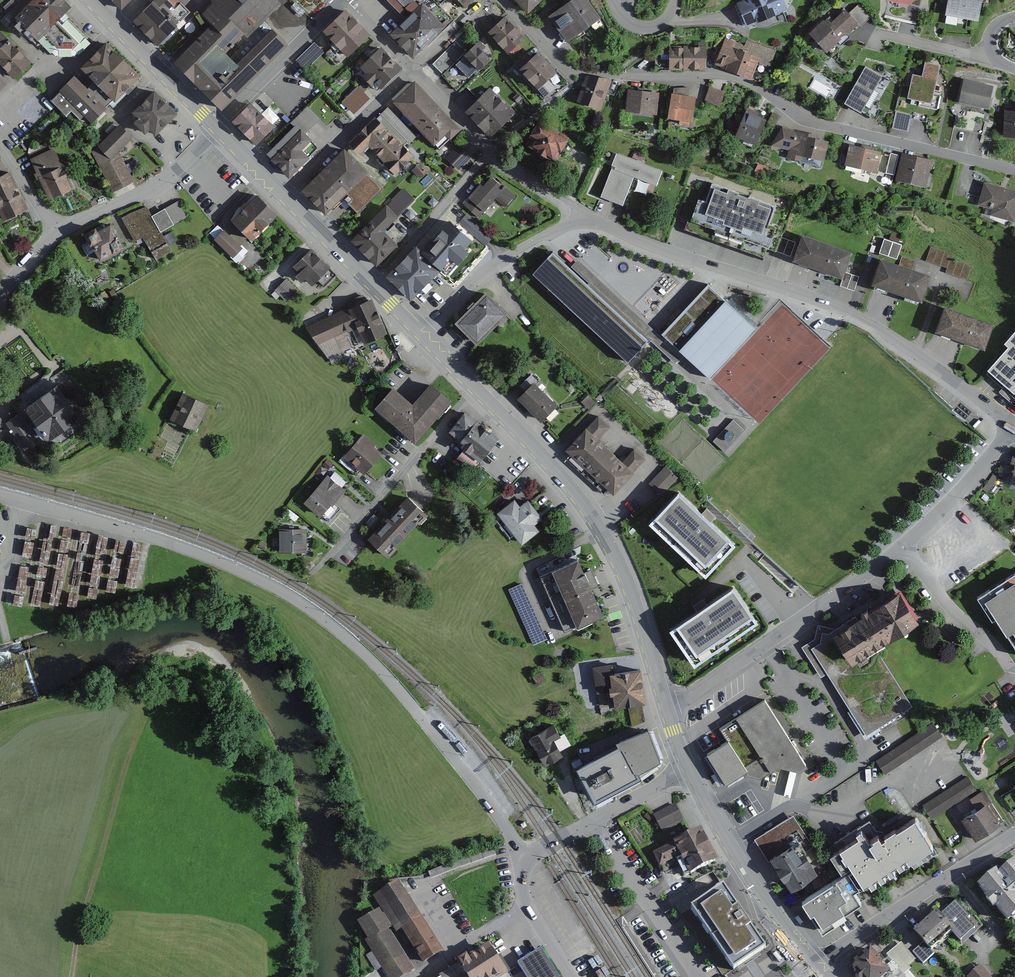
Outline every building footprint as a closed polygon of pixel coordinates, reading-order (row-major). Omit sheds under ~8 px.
[(11,17),(34,41),(64,12),(69,7),(61,0),(29,0),(11,17)] [(118,10),(128,0),(108,0),(118,10)] [(129,24),(154,48),(174,28),(166,20),(173,13),(179,19),(187,12),(174,0),(152,0),(129,24)] [(172,64),(219,112),(285,43),(264,22),(280,3),(277,0),(208,0),(211,5),(200,14),(209,27),(172,64)] [(402,17),(419,0),(386,0),(402,17)] [(465,8),(473,0),(456,0),(465,8)] [(527,15),(543,0),(513,0),(527,15)] [(546,17),(565,44),(599,21),(585,0),(571,0),(546,17)] [(735,6),(745,31),(786,14),(780,0),(744,0),(745,2),(735,6)] [(884,0),(881,0),(879,16),(918,25),(922,0),(916,0),(910,6),(884,0)] [(973,0),(945,0),(942,16),(978,21),(981,1),(973,0)] [(422,4),(391,35),(414,59),(446,28),(422,4)] [(821,22),(807,37),(825,53),(837,40),(843,45),(862,24),(843,7),(826,26),(821,22)] [(344,13),(319,39),(344,62),(368,36),(344,13)] [(503,18),(487,34),(507,55),(523,39),(503,18)] [(28,65),(0,35),(0,92),(28,65)] [(457,45),(435,66),(444,75),(456,63),(470,78),(493,57),(477,40),(464,53),(457,45)] [(740,46),(723,40),(713,69),(752,83),(760,59),(738,51),(740,46)] [(71,78),(53,97),(88,129),(138,77),(102,43),(77,70),(92,84),(85,91),(71,78)] [(398,70),(377,49),(355,71),(376,92),(398,70)] [(704,49),(666,49),(666,70),(704,70),(704,49)] [(537,54),(516,72),(540,100),(554,89),(546,80),(554,74),(537,54)] [(922,75),(910,75),(906,100),(930,104),(940,66),(925,62),(922,75)] [(881,79),(863,68),(842,105),(860,115),(881,79)] [(612,81),(588,77),(576,103),(598,113),(612,81)] [(994,86),(961,79),(955,104),(960,105),(986,110),(989,111),(994,86)] [(411,82),(390,103),(438,151),(459,130),(411,82)] [(357,86),(341,102),(353,114),(369,98),(357,86)] [(491,87),(464,113),(488,138),(516,112),(491,87)] [(724,93),(709,87),(703,101),(718,107),(724,93)] [(155,90),(132,112),(138,119),(134,123),(145,134),(150,130),(155,135),(178,113),(155,90)] [(659,94),(626,90),(623,112),(656,116),(659,94)] [(694,99),(668,95),(664,120),(690,124),(694,99)] [(1001,137),(1014,137),(1014,103),(1014,111),(1002,110),(1001,137)] [(249,105),(231,124),(255,147),(272,128),(249,105)] [(986,110),(960,105),(955,128),(981,134),(986,110)] [(308,107),(291,123),(303,136),(312,128),(320,120),(308,107)] [(766,117),(744,110),(735,137),(757,145),(766,117)] [(374,117),(345,145),(358,159),(368,149),(393,177),(413,159),(374,117)] [(118,123),(89,151),(110,193),(135,183),(119,152),(131,138),(118,123)] [(535,125),(524,147),(554,162),(566,140),(535,125)] [(294,128),(268,153),(290,176),(308,159),(299,150),(307,141),(294,128)] [(826,140),(779,129),(770,147),(787,151),(785,160),(798,163),(799,157),(822,165),(826,140)] [(880,153),(846,145),(841,165),(876,173),(880,153)] [(470,159),(455,146),(444,160),(458,172),(470,159)] [(52,149),(27,160),(46,201),(71,190),(52,149)] [(341,151),(299,193),(323,217),(339,201),(355,216),(381,190),(341,151)] [(931,161),(898,154),(892,181),(925,188),(931,161)] [(661,173),(613,156),(598,197),(623,207),(635,176),(657,184),(661,173)] [(0,178),(0,223),(26,211),(8,174),(0,178)] [(242,175),(239,178),(242,181),(246,185),(249,182),(242,175)] [(488,175),(463,207),(478,218),(495,198),(507,208),(516,196),(488,175)] [(982,183),(977,206),(991,209),(989,216),(1014,221),(1014,220),(1014,191),(982,183)] [(774,206),(709,184),(702,202),(696,200),(687,224),(768,252),(777,228),(767,225),(774,206)] [(404,189),(390,203),(400,212),(414,199),(404,189)] [(256,196),(229,222),(250,242),(276,216),(256,196)] [(132,213),(122,218),(135,242),(143,237),(156,260),(172,251),(161,232),(187,218),(177,202),(171,205),(159,212),(152,217),(146,207),(132,213)] [(383,206),(349,243),(373,265),(393,244),(381,232),(395,217),(383,206)] [(415,246),(386,276),(411,300),(419,292),(432,278),(436,274),(442,269),(448,274),(468,254),(464,249),(474,239),(486,249),(495,238),(458,210),(420,251),(415,246)] [(104,225),(85,235),(89,243),(83,246),(88,255),(95,251),(101,261),(124,248),(111,225),(105,228),(104,225)] [(222,230),(212,241),(231,258),(241,247),(222,230)] [(850,255),(800,237),(791,261),(842,279),(850,255)] [(884,238),(879,253),(897,259),(902,244),(884,238)] [(311,249),(292,268),(299,274),(296,277),(301,283),(305,279),(312,286),(318,280),(325,287),(336,275),(311,249)] [(569,266),(551,249),(530,272),(626,361),(648,337),(675,362),(683,354),(709,379),(756,328),(706,282),(659,332),(578,256),(569,266)] [(930,275),(877,259),(869,286),(921,302),(930,275)] [(843,280),(856,285),(860,273),(848,268),(843,280)] [(280,285),(275,290),(287,302),(298,291),(287,279),(280,285)] [(483,294),(451,324),(473,346),(504,315),(483,294)] [(367,301),(311,328),(329,366),(344,358),(342,353),(382,333),(367,301)] [(992,324),(941,308),(932,333),(983,350),(992,324)] [(1002,343),(1008,348),(987,371),(1014,396),(1014,330),(1002,343)] [(79,415),(57,383),(25,405),(37,422),(45,433),(48,437),(79,415)] [(535,384),(519,400),(542,423),(558,407),(535,384)] [(393,390),(377,409),(416,443),(450,404),(431,387),(413,408),(393,390)] [(206,407),(180,396),(168,423),(194,434),(206,407)] [(595,402),(588,396),(582,402),(588,409),(595,402)] [(497,439),(464,413),(448,433),(457,439),(454,442),(465,451),(478,461),(479,461),(497,439)] [(715,437),(727,447),(747,424),(735,414),(715,437)] [(22,415),(10,423),(26,447),(40,436),(37,433),(38,432),(41,436),(45,433),(37,422),(30,427),(22,415)] [(608,428),(595,417),(562,455),(612,497),(643,461),(631,451),(621,462),(607,451),(596,442),(608,428)] [(364,435),(344,458),(364,474),(382,454),(374,447),(376,445),(364,435)] [(478,461),(465,451),(458,460),(471,470),(478,461)] [(1011,455),(1005,486),(1014,488),(1014,456),(1011,455)] [(333,464),(328,460),(323,465),(328,470),(333,464)] [(326,471),(321,467),(316,473),(321,477),(326,471)] [(677,478),(665,467),(649,484),(660,495),(677,478)] [(336,472),(330,479),(341,489),(345,485),(347,482),(336,472)] [(327,477),(304,504),(321,518),(339,497),(344,491),(341,489),(330,479),(327,477)] [(679,495),(649,526),(705,579),(736,546),(712,524),(717,518),(712,513),(707,508),(700,515),(679,495)] [(404,497),(367,539),(388,557),(425,516),(404,497)] [(497,514),(500,518),(497,521),(510,538),(514,535),(522,545),(540,532),(535,525),(542,520),(539,515),(528,501),(520,507),(515,500),(497,514)] [(292,530),(278,530),(279,554),(306,553),(306,530),(292,530)] [(577,560),(536,578),(562,636),(603,618),(590,590),(595,587),(598,586),(596,582),(591,570),(583,574),(577,560)] [(972,599),(1014,662),(1014,570),(972,599)] [(697,616),(670,634),(694,669),(756,628),(748,616),(731,592),(708,608),(703,600),(699,603),(691,608),(697,616)] [(815,638),(802,647),(819,675),(827,671),(868,735),(910,708),(873,649),(915,623),(895,592),(836,629),(818,625),(815,638)] [(612,664),(589,668),(593,696),(606,694),(608,708),(642,702),(637,670),(613,674),(612,664)] [(728,741),(708,754),(727,785),(746,774),(761,779),(765,777),(773,771),(782,765),(797,770),(804,766),(765,699),(720,728),(726,738),(728,741)] [(933,722),(877,762),(885,775),(943,737),(933,722)] [(553,724),(527,737),(542,766),(560,757),(552,741),(560,737),(553,724)] [(619,749),(575,771),(595,805),(641,781),(637,775),(661,765),(649,733),(617,743),(619,749)] [(967,775),(923,805),(933,820),(977,790),(976,788),(967,775)] [(663,809),(654,814),(663,831),(682,821),(684,820),(675,803),(663,809)] [(986,803),(960,819),(974,841),(1000,825),(986,803)] [(653,817),(648,812),(644,816),(649,821),(653,817)] [(792,813),(754,836),(789,888),(816,871),(802,851),(812,844),(792,813)] [(928,845),(910,817),(876,840),(871,834),(864,839),(856,826),(848,831),(852,836),(825,853),(837,871),(845,866),(847,868),(840,873),(851,889),(864,881),(867,886),(928,845)] [(698,829),(652,854),(659,867),(677,857),(689,879),(717,864),(698,829)] [(975,888),(1008,925),(1014,919),(1014,863),(1010,857),(975,888)] [(840,873),(798,900),(819,931),(840,916),(838,913),(858,901),(851,889),(840,873)] [(356,926),(386,976),(406,976),(414,972),(391,934),(399,929),(421,966),(443,952),(399,879),(370,896),(380,912),(356,926)] [(724,887),(691,910),(734,973),(750,962),(767,950),(724,887)] [(935,913),(909,936),(919,946),(912,952),(917,959),(924,966),(934,957),(928,950),(951,930),(961,941),(971,932),(962,923),(967,919),(954,904),(939,917),(935,913)] [(867,946),(847,962),(860,976),(914,976),(907,968),(917,959),(912,952),(900,939),(877,958),(867,946)] [(439,976),(510,976),(490,945),(439,976)] [(517,964),(525,976),(558,976),(541,950),(517,964)] [(970,976),(987,976),(979,969),(970,976)]
